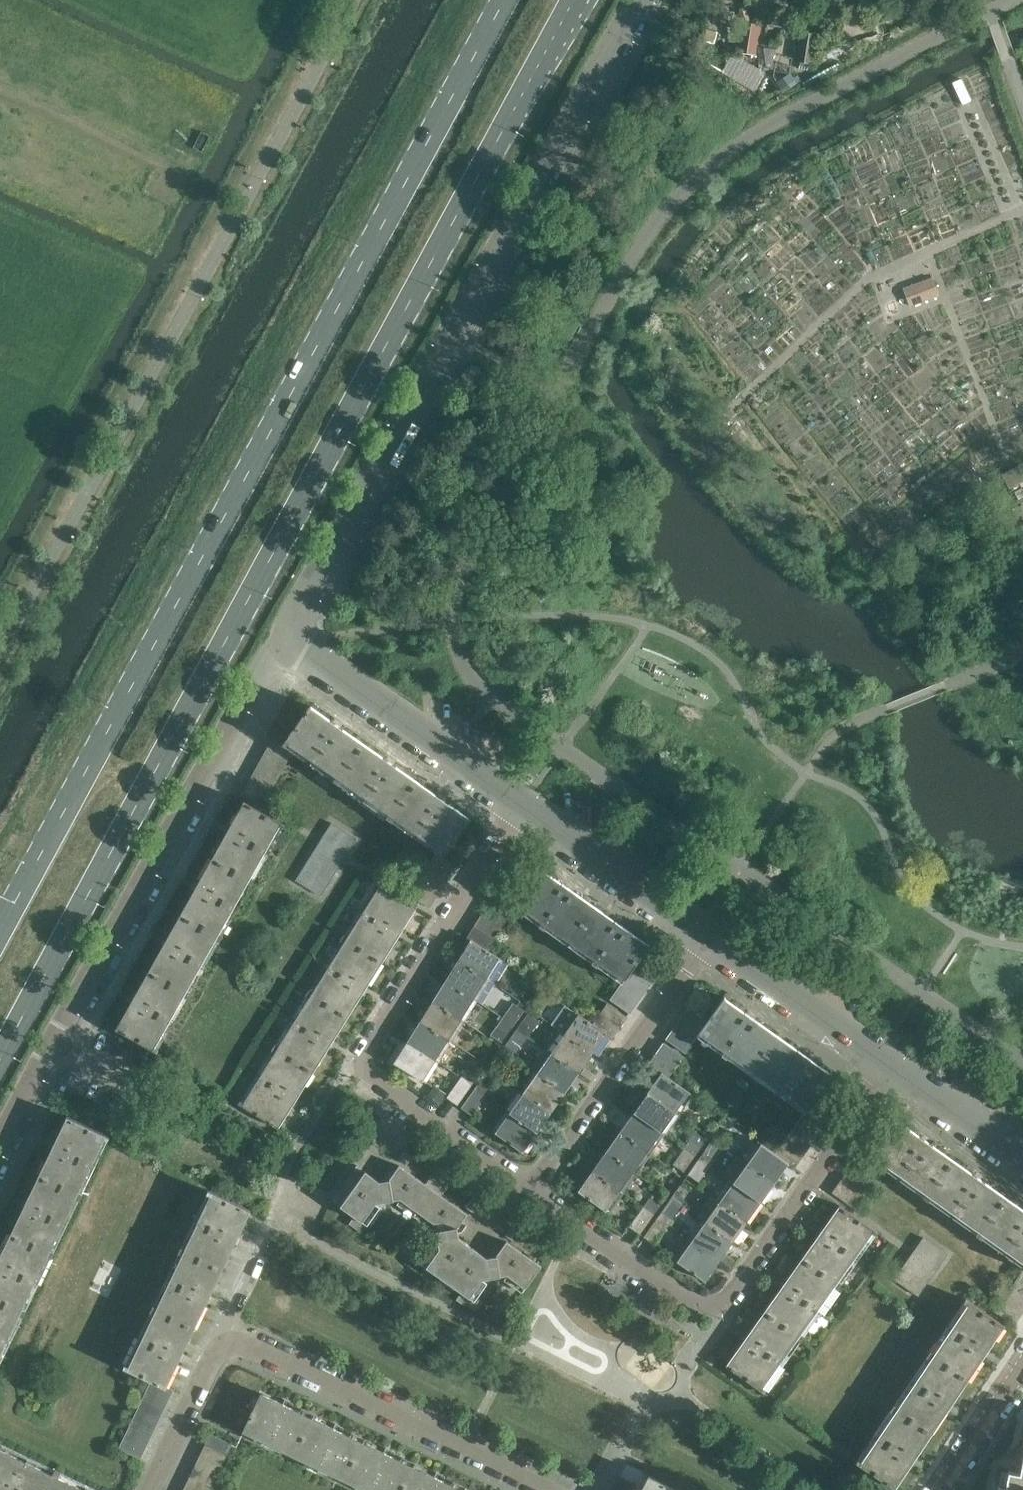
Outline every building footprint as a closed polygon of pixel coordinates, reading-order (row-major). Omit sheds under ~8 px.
[(714,4),(712,18),(728,21),(730,6),(714,4)] [(746,8),(744,9),(737,11),(740,21),(741,21),(749,19),(746,8)] [(739,23),(728,21),(712,18),(709,39),(727,41),(725,56),(735,57),(739,23)] [(740,21),(736,51),(757,54),(761,24),(740,21)] [(775,30),(761,28),(757,54),(770,57),(775,30)] [(799,31),(795,60),(814,63),(818,34),(799,31)] [(933,279),(906,288),(911,304),(938,294),(933,279)] [(1001,475),(1009,489),(1022,481),(1022,465),(1022,464),(1001,475)] [(310,704),(284,742),(284,743),(294,750),(338,781),(364,742),(310,704)] [(274,736),(268,748),(289,759),(294,750),(284,743),(284,742),(274,736)] [(364,742),(338,781),(391,819),(418,780),(364,742)] [(268,748),(262,759),(283,770),(289,759),(268,748)] [(262,759),(256,770),(277,781),(283,770),(262,759)] [(256,770),(249,781),(271,792),(277,781),(256,770)] [(418,780),(391,819),(437,851),(444,856),(471,817),(418,780)] [(271,792),(249,781),(243,792),(265,803),(271,792)] [(245,801),(213,857),(254,880),(275,844),(286,824),(245,801)] [(320,895),(356,838),(332,822),(296,879),(320,895)] [(437,851),(430,862),(449,875),(456,864),(444,856),(437,851)] [(213,857),(181,913),(222,937),(254,880),(213,857)] [(430,862),(423,873),(443,886),(449,875),(430,862)] [(542,869),(521,897),(515,906),(517,908),(568,945),(596,906),(542,869)] [(423,873),(416,883),(436,896),(443,886),(423,873)] [(378,880),(360,910),(399,934),(417,905),(378,880)] [(416,883),(410,894),(430,907),(436,896),(416,883)] [(501,884),(494,894),(515,906),(521,897),(501,884)] [(494,894),(488,905),(510,919),(517,908),(515,906),(494,894)] [(510,919),(488,905),(481,915),(503,929),(510,919)] [(596,906),(568,945),(595,964),(622,981),(624,978),(632,966),(633,967),(649,944),(596,906)] [(360,910),(343,937),(382,962),(399,934),(360,910)] [(181,913),(149,970),(190,993),(222,937),(181,913)] [(481,915),(474,926),(496,940),(503,929),(481,915)] [(471,939),(459,959),(489,977),(501,959),(490,951),(496,940),(474,926),(467,937),(471,939)] [(343,937),(324,967),(363,991),(382,962),(343,937)] [(456,964),(446,980),(476,998),(489,977),(459,959),(456,964)] [(632,966),(624,978),(645,992),(653,981),(633,967),(632,966)] [(319,976),(308,992),(348,1016),(363,991),(324,967),(319,976)] [(190,993),(149,970),(116,1027),(157,1051),(190,993)] [(622,981),(616,989),(637,1004),(645,992),(624,978),(622,981)] [(446,980),(433,1001),(463,1019),(476,998),(446,980)] [(616,989),(608,1001),(629,1016),(637,1004),(616,989)] [(308,992),(290,1020),(330,1045),(348,1016),(308,992)] [(698,1035),(699,1035),(752,1073),(779,1035),(725,997),(709,1021),(708,1020),(700,1031),(698,1035)] [(433,1001),(420,1022),(449,1039),(463,1019),(433,1001)] [(608,1001),(600,1012),(621,1027),(629,1016),(608,1001)] [(521,1019),(527,1011),(514,1003),(508,1011),(521,1019)] [(689,1007),(681,1018),(700,1031),(708,1020),(689,1007)] [(515,1027),(521,1019),(508,1011),(503,1019),(515,1027)] [(533,1028),(539,1020),(527,1011),(521,1019),(533,1028)] [(579,1012),(565,1032),(594,1052),(606,1034),(608,1032),(593,1022),(579,1012)] [(600,1012),(593,1022),(608,1032),(606,1034),(613,1039),(621,1027),(600,1012)] [(681,1018),(674,1028),(694,1042),(699,1035),(698,1035),(700,1031),(681,1018)] [(503,1019),(497,1026),(509,1035),(515,1027),(503,1019)] [(528,1036),(533,1028),(521,1019),(515,1027),(528,1036)] [(290,1020),(273,1047),(313,1071),(330,1045),(290,1020)] [(420,1022),(407,1041),(437,1059),(449,1039),(420,1022)] [(504,1043),(509,1035),(497,1026),(492,1034),(504,1043)] [(522,1044),(528,1036),(515,1027),(509,1035),(522,1044)] [(674,1028),(667,1039),(687,1053),(694,1042),(674,1028)] [(565,1032),(551,1053),(579,1073),(594,1052),(565,1032)] [(516,1052),(522,1044),(509,1035),(504,1043),(516,1052)] [(779,1035),(752,1073),(805,1110),(812,1101),(833,1073),(779,1035)] [(667,1039),(658,1052),(678,1066),(687,1053),(667,1039)] [(437,1059),(407,1041),(394,1062),(423,1079),(437,1059)] [(273,1047),(256,1074),(296,1099),(313,1071),(273,1047)] [(678,1066),(658,1052),(649,1063),(662,1072),(663,1072),(670,1076),(678,1066)] [(551,1053),(537,1072),(566,1092),(579,1073),(551,1053)] [(477,1075),(467,1068),(461,1076),(471,1084),(477,1075)] [(566,1092),(537,1072),(524,1091),(552,1111),(566,1092)] [(660,1075),(649,1091),(677,1111),(691,1091),(670,1076),(663,1072),(662,1072),(660,1075)] [(256,1074),(238,1102),(278,1127),(296,1099),(256,1074)] [(447,1096),(448,1096),(458,1103),(472,1084),(471,1084),(461,1076),(450,1092),(447,1096)] [(492,1086),(481,1078),(475,1086),(486,1094),(492,1086)] [(465,1102),(462,1107),(472,1114),(475,1111),(474,1110),(486,1094),(475,1086),(464,1102),(465,1102)] [(435,1089),(430,1098),(440,1105),(446,1096),(435,1089)] [(524,1091),(509,1112),(538,1132),(552,1111),(524,1091)] [(649,1091),(635,1111),(663,1131),(677,1111),(649,1091)] [(806,1111),(805,1112),(824,1126),(832,1115),(812,1101),(805,1110),(806,1111)] [(635,1111),(621,1130),(649,1151),(663,1131),(635,1111)] [(509,1112),(496,1131),(524,1151),(538,1132),(509,1112)] [(805,1112),(798,1122),(817,1136),(824,1126),(805,1112)] [(67,1115),(39,1174),(81,1195),(109,1136),(67,1115)] [(899,1120),(872,1158),(881,1164),(926,1196),(952,1158),(899,1120)] [(798,1122),(790,1132),(810,1146),(817,1136),(798,1122)] [(621,1130),(607,1150),(635,1170),(649,1151),(621,1130)] [(702,1148),(708,1140),(695,1131),(690,1139),(702,1148)] [(790,1132),(784,1142),(803,1156),(810,1146),(790,1132)] [(697,1155),(702,1148),(690,1139),(684,1147),(697,1155)] [(714,1156),(720,1148),(708,1140),(702,1148),(714,1156)] [(762,1141),(748,1161),(776,1181),(789,1163),(788,1162),(789,1162),(776,1152),(777,1151),(762,1141)] [(784,1142),(777,1151),(776,1152),(789,1162),(788,1162),(789,1163),(795,1167),(803,1156),(784,1142)] [(691,1164),(697,1155),(684,1147),(678,1155),(691,1164)] [(709,1164),(714,1156),(702,1148),(697,1155),(709,1164)] [(412,1156),(404,1150),(399,1158),(406,1164),(412,1156)] [(607,1150),(593,1170),(622,1190),(635,1170),(607,1150)] [(685,1172),(691,1164),(678,1155),(673,1163),(685,1172)] [(703,1173),(709,1164),(697,1155),(691,1164),(703,1173)] [(952,1158),(926,1196),(979,1233),(1006,1196),(952,1158)] [(748,1161),(734,1181),(762,1201),(776,1181),(748,1161)] [(357,1165),(332,1199),(354,1215),(349,1223),(357,1228),(363,1219),(368,1223),(380,1206),(375,1202),(400,1198),(397,1203),(414,1215),(418,1210),(444,1173),(437,1167),(425,1183),(399,1164),(390,1179),(380,1180),(357,1165)] [(697,1181),(703,1173),(691,1164),(685,1172),(697,1181)] [(848,1169),(841,1180),(860,1194),(867,1183),(848,1169)] [(622,1190),(593,1170),(579,1190),(608,1210),(622,1190)] [(444,1173),(418,1210),(414,1215),(431,1228),(435,1223),(439,1247),(434,1244),(421,1262),(426,1266),(421,1273),(429,1279),(434,1271),(442,1277),(438,1282),(444,1286),(473,1247),(459,1237),(457,1226),(467,1213),(441,1194),(452,1178),(444,1173)] [(39,1174),(11,1233),(53,1253),(81,1195),(39,1174)] [(860,1194),(841,1180),(833,1191),(852,1205),(860,1194)] [(734,1181),(719,1201),(747,1221),(762,1201),(734,1181)] [(677,1188),(672,1196),(683,1203),(685,1200),(680,1191),(677,1188)] [(209,1189),(194,1220),(236,1240),(251,1209),(209,1189)] [(672,1196),(661,1211),(671,1219),(683,1203),(672,1196)] [(979,1233),(1022,1264),(1022,1208),(1006,1196),(979,1233)] [(479,1203),(471,1197),(465,1205),(473,1211),(479,1203)] [(649,1197),(643,1206),(654,1213),(660,1205),(649,1197)] [(700,1217),(706,1221),(733,1241),(747,1221),(719,1201),(714,1197),(700,1217)] [(841,1205),(823,1231),(860,1257),(879,1231),(841,1205)] [(643,1206),(629,1226),(640,1233),(645,1226),(654,1213),(643,1206)] [(661,1211),(644,1236),(654,1243),(671,1219),(661,1211)] [(236,1240),(194,1220),(180,1249),(222,1269),(236,1240)] [(706,1221),(692,1240),(720,1260),(733,1241),(706,1221)] [(511,1226),(506,1234),(514,1240),(519,1232),(511,1226)] [(823,1231),(801,1261),(839,1287),(860,1257),(823,1231)] [(0,1256),(0,1300),(25,1312),(53,1253),(11,1233),(0,1256)] [(948,1252),(924,1235),(895,1277),(919,1294),(948,1252)] [(692,1240),(678,1260),(705,1280),(720,1260),(692,1240)] [(473,1247),(444,1286),(450,1289),(453,1285),(461,1291),(456,1298),(464,1304),(470,1295),(476,1299),(487,1282),(482,1278),(496,1276),(507,1274),(504,1279),(522,1292),(542,1265),(507,1241),(497,1254),(487,1256),(473,1247)] [(222,1269),(180,1249),(166,1278),(207,1298),(222,1269)] [(801,1261),(783,1287),(821,1313),(839,1287),(801,1261)] [(1010,1288),(1022,1297),(1022,1280),(1017,1277),(1010,1288)] [(166,1278),(151,1307),(193,1327),(207,1298),(166,1278)] [(783,1287),(766,1310),(804,1337),(821,1313),(783,1287)] [(1003,1299),(1022,1312),(1022,1311),(1022,1297),(1010,1288),(1003,1299)] [(966,1297),(945,1327),(984,1353),(1004,1323),(966,1297)] [(1022,1312),(1003,1299),(995,1309),(1015,1323),(1022,1312)] [(25,1312),(0,1300),(0,1363),(25,1312)] [(151,1307),(137,1337),(179,1357),(193,1327),(151,1307)] [(766,1310),(746,1339),(784,1365),(804,1337),(766,1310)] [(945,1327),(929,1352),(967,1378),(984,1353),(945,1327)] [(123,1366),(151,1379),(165,1386),(179,1357),(137,1337),(123,1366)] [(746,1339),(727,1366),(765,1392),(784,1365),(746,1339)] [(967,1378),(929,1352),(911,1379),(949,1405),(967,1378)] [(165,1386),(151,1379),(145,1390),(167,1401),(172,1389),(165,1386)] [(949,1405),(911,1379),(892,1407),(930,1433),(949,1405)] [(145,1390),(140,1402),(162,1412),(167,1401),(145,1390)] [(283,1402),(261,1392),(242,1430),(254,1436),(256,1432),(285,1446),(283,1449),(295,1454),(313,1417),(292,1406),(293,1403),(285,1398),(283,1402)] [(140,1402),(135,1413),(156,1423),(162,1412),(140,1402)] [(892,1407),(874,1433),(913,1459),(930,1433),(892,1407)] [(135,1413),(129,1424),(151,1435),(156,1423),(135,1413)] [(313,1417),(295,1454),(306,1460),(307,1457),(335,1470),(333,1473),(346,1479),(364,1441),(346,1432),(347,1429),(335,1423),(333,1426),(313,1417)] [(129,1424),(124,1436),(146,1446),(151,1435),(129,1424)] [(209,1432),(204,1443),(226,1453),(231,1443),(209,1432)] [(874,1433),(856,1460),(895,1486),(913,1459),(874,1433)] [(146,1446),(124,1436),(119,1447),(141,1457),(146,1446)] [(0,1442),(0,1489),(13,1489),(30,1456),(0,1441),(0,1442)] [(346,1479),(357,1484),(358,1482),(375,1489),(402,1489),(414,1465),(396,1457),(398,1453),(389,1449),(387,1452),(364,1441),(346,1479)] [(204,1443),(199,1454),(220,1464),(226,1453),(204,1443)] [(1019,1472),(1008,1469),(1007,1471),(1001,1469),(999,1482),(997,1482),(996,1489),(1022,1489),(1022,1451),(1019,1472)] [(199,1454),(194,1465),(215,1475),(220,1464),(199,1454)] [(13,1489),(48,1489),(58,1469),(30,1456),(13,1489)] [(194,1465),(189,1474),(211,1485),(215,1475),(194,1465)] [(402,1489),(465,1489),(446,1481),(448,1477),(439,1473),(437,1477),(414,1465),(402,1489)] [(48,1489),(85,1489),(88,1484),(58,1469),(48,1489)] [(184,1485),(194,1489),(208,1489),(211,1485),(189,1474),(184,1485)] [(641,1489),(680,1489),(649,1474),(641,1489)]
